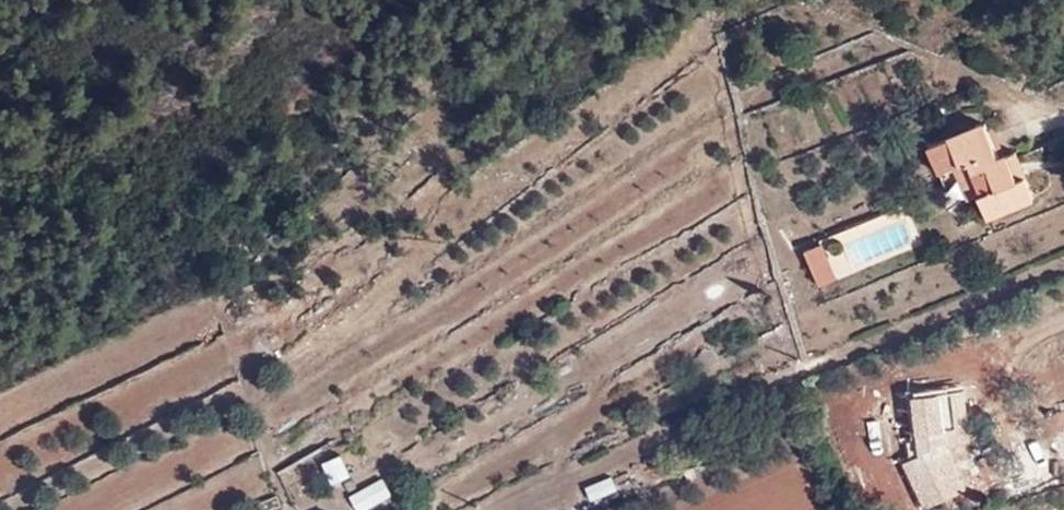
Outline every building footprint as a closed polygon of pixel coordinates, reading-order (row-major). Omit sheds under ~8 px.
[(972,128),(945,139),(958,170),(966,166),(969,172),(984,167),(993,191),(975,198),(985,222),(1032,200),(1022,179),(1015,182),(1005,157),(994,161),(988,145),(979,148),(972,128)] [(825,246),(807,253),(820,286),(839,278),(825,246)] [(974,388),(914,394),(920,453),(927,470),(918,475),(920,480),(913,484),(923,507),(965,488),(958,473),(965,470),(962,451),(975,444),(978,439),(974,388)] [(1046,442),(1017,453),(1020,460),(997,470),(1010,503),(1062,482),(1046,442)] [(343,454),(325,461),(333,482),(351,475),(343,454)] [(586,486),(592,501),(617,490),(612,476),(586,486)] [(352,497),(360,509),(367,509),(392,497),(383,480),(352,497)] [(323,500),(304,509),(327,509),(323,500)] [(516,509),(548,509),(546,500),(516,509)]
